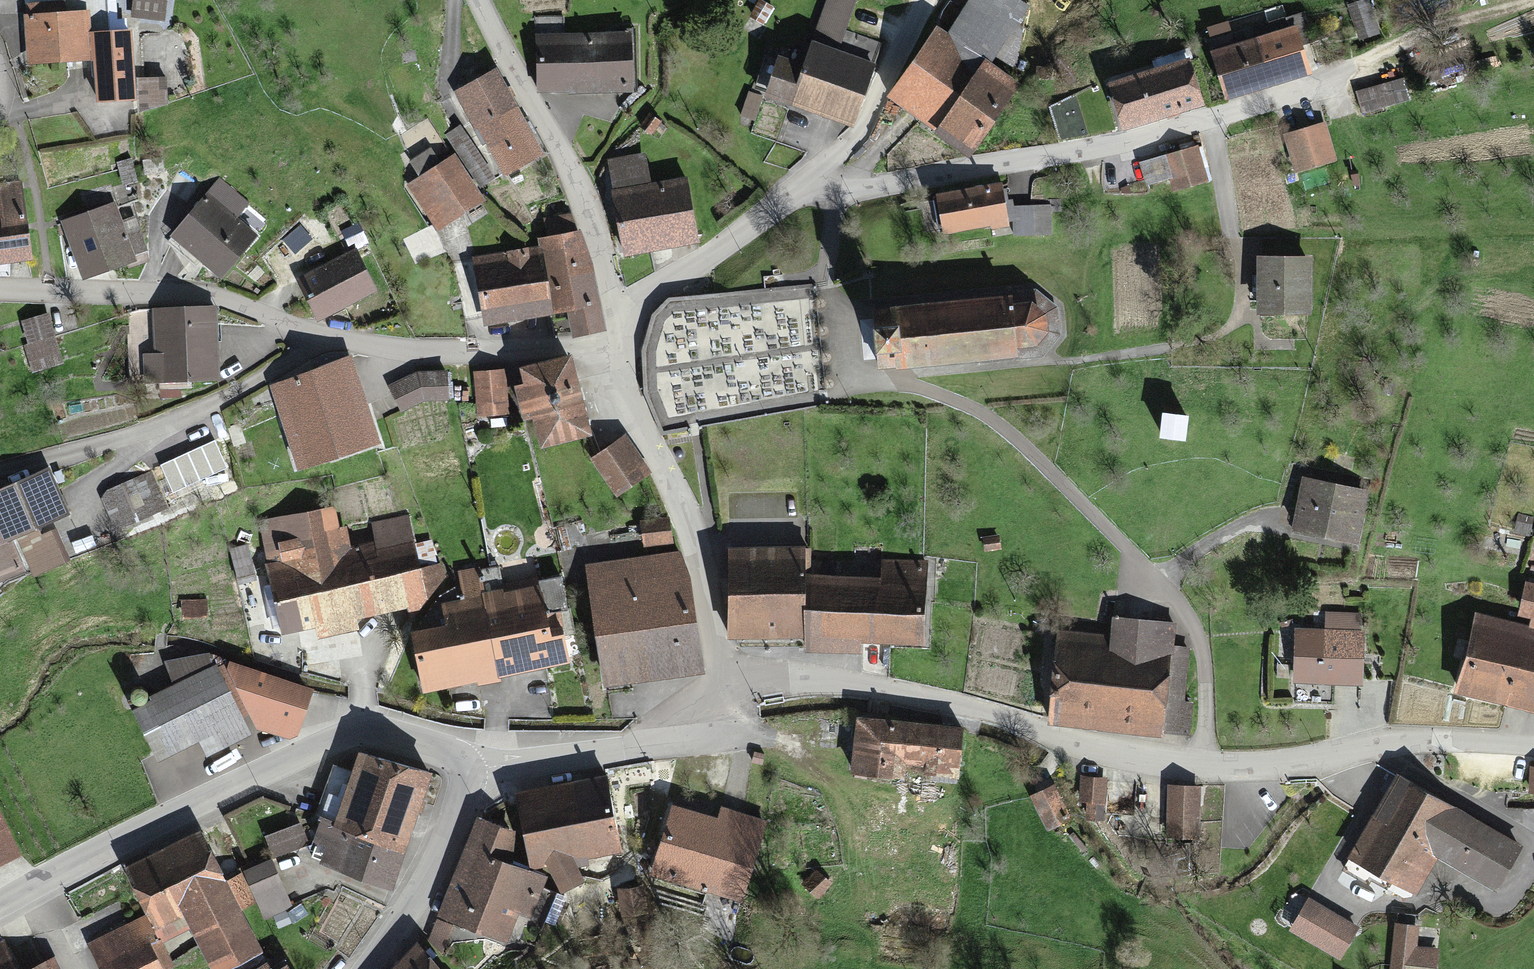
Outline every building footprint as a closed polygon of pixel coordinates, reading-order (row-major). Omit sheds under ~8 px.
[(889,100),(969,156),(1055,32),(1009,0),(974,0),(946,41),(935,34),(889,100)] [(57,7),(19,9),(22,66),(85,62),(82,16),(58,18),(57,7)] [(1290,32),(1212,56),(1224,96),(1303,72),(1290,32)] [(626,38),(532,42),(534,93),(627,89),(626,38)] [(764,94),(848,125),(869,66),(810,45),(802,66),(778,57),(764,94)] [(91,57),(93,105),(127,103),(124,55),(91,57)] [(1183,65),(1108,89),(1122,132),(1197,107),(1183,65)] [(494,74),(457,95),(503,175),(540,154),(494,74)] [(1318,128),(1281,140),(1293,176),(1330,164),(1318,128)] [(1189,148),(1159,159),(1171,193),(1202,181),(1189,148)] [(449,161),(406,190),(434,231),(476,203),(449,161)] [(621,255),(690,248),(683,185),(648,189),(645,161),(611,164),(621,255)] [(23,264),(18,189),(0,191),(0,265),(23,264)] [(168,239),(214,277),(246,237),(230,224),(237,215),(207,191),(168,239)] [(936,199),(941,236),(997,228),(992,192),(936,199)] [(105,207),(61,223),(81,278),(143,256),(131,223),(114,229),(105,207)] [(1042,211),(1012,212),(1013,242),(1043,241),(1042,211)] [(297,221),(257,260),(275,279),(299,256),(302,259),(319,243),(297,221)] [(600,325),(576,236),(536,247),(538,252),(473,261),(480,323),(554,313),(560,336),(600,325)] [(351,260),(300,282),(318,323),(369,301),(351,260)] [(1303,260),(1254,261),(1255,317),(1305,315),(1303,260)] [(1006,301),(893,309),(894,330),(875,331),(876,353),(896,352),(897,373),(1013,362),(1034,348),(1043,337),(1036,311),(1006,301)] [(146,355),(147,382),(212,379),(209,312),(152,314),(154,355),(146,355)] [(40,321),(15,329),(29,375),(54,367),(40,321)] [(563,357),(514,373),(539,451),(588,436),(563,357)] [(348,370),(272,391),(294,470),(370,449),(348,370)] [(394,385),(402,413),(441,402),(434,374),(394,385)] [(473,376),(475,421),(505,419),(503,374),(473,376)] [(1186,421),(1157,420),(1155,443),(1185,445),(1186,421)] [(244,442),(239,425),(229,428),(234,445),(244,442)] [(638,455),(627,437),(594,458),(617,494),(650,473),(638,455)] [(226,468),(214,442),(162,466),(174,491),(226,468)] [(151,473),(101,495),(116,529),(166,507),(151,473)] [(0,491),(0,579),(15,574),(7,555),(33,544),(26,528),(59,515),(43,474),(0,491)] [(1363,496),(1300,485),(1292,532),(1355,544),(1363,496)] [(281,572),(350,553),(339,512),(270,530),(281,572)] [(660,522),(639,527),(645,550),(666,545),(660,522)] [(267,576),(286,645),(422,608),(399,526),(371,533),(375,547),(350,553),(281,572),(267,576)] [(999,534),(982,537),(985,552),(1002,549),(999,534)] [(724,538),(726,640),(801,636),(803,577),(801,537),(724,538)] [(678,556),(585,569),(601,688),(695,675),(678,556)] [(881,581),(803,577),(801,636),(912,640),(915,568),(881,566),(881,581)] [(408,638),(420,695),(561,665),(553,631),(539,634),(531,591),(478,602),(473,575),(454,579),(460,606),(438,611),(442,631),(408,638)] [(1454,694),(1533,714),(1533,584),(1525,581),(1516,617),(1530,620),(1528,626),(1474,612),(1454,694)] [(203,604),(175,605),(176,618),(203,617),(203,604)] [(1061,640),(1055,724),(1174,734),(1180,651),(1165,650),(1166,631),(1114,627),(1113,644),(1061,640)] [(1356,636),(1293,632),(1290,685),(1353,688),(1356,636)] [(283,739),(299,732),(306,694),(201,653),(162,664),(174,684),(209,665),(239,720),(251,732),(283,739)] [(174,684),(127,710),(157,764),(239,720),(209,665),(174,684)] [(956,732),(854,724),(849,779),(952,787),(956,732)] [(333,822),(319,861),(392,886),(428,783),(355,758),(349,775),(333,822)] [(316,816),(333,822),(349,775),(332,769),(316,816)] [(1394,780),(1344,864),(1410,903),(1437,859),(1489,889),(1512,850),(1394,780)] [(1101,784),(1080,783),(1080,798),(1101,799),(1101,784)] [(594,784),(515,800),(528,867),(548,863),(552,887),(570,883),(565,860),(607,851),(594,784)] [(1198,793),(1169,792),(1167,839),(1196,840),(1198,793)] [(713,827),(668,813),(646,886),(732,913),(759,828),(717,815),(713,827)] [(18,855),(0,818),(0,864),(18,855)] [(471,824),(434,917),(514,949),(523,926),(532,930),(543,901),(534,898),(540,882),(501,867),(512,840),(471,824)] [(300,828),(267,842),(274,859),(308,846),(300,828)] [(196,835),(123,871),(150,927),(175,914),(202,968),(222,968),(255,953),(238,919),(258,909),(263,919),(286,907),(264,863),(221,885),(196,835)] [(1371,923),(1316,893),(1300,921),(1355,951),(1371,923)] [(86,945),(97,968),(155,968),(134,923),(86,945)] [(1387,968),(1433,968),(1434,951),(1413,950),(1414,932),(1388,931),(1387,968)] [(398,968),(435,968),(416,950),(398,968)]
